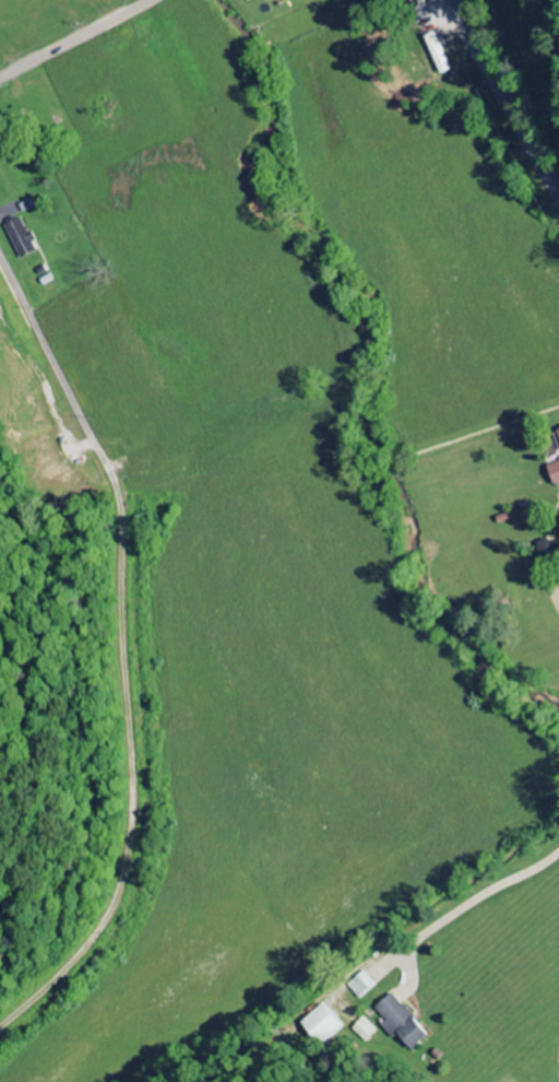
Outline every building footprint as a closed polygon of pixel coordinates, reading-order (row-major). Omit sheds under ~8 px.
[(6,226),(23,260),(41,250),(24,217),(6,226)] [(544,467),(551,486),(558,483),(558,461),(544,467)] [(347,986),(360,1001),(376,987),(363,972),(347,986)] [(429,1034),(390,994),(374,1009),(385,1021),(382,1024),(409,1053),(429,1034)] [(344,1026),(322,1005),(302,1024),(324,1046),(344,1026)]
